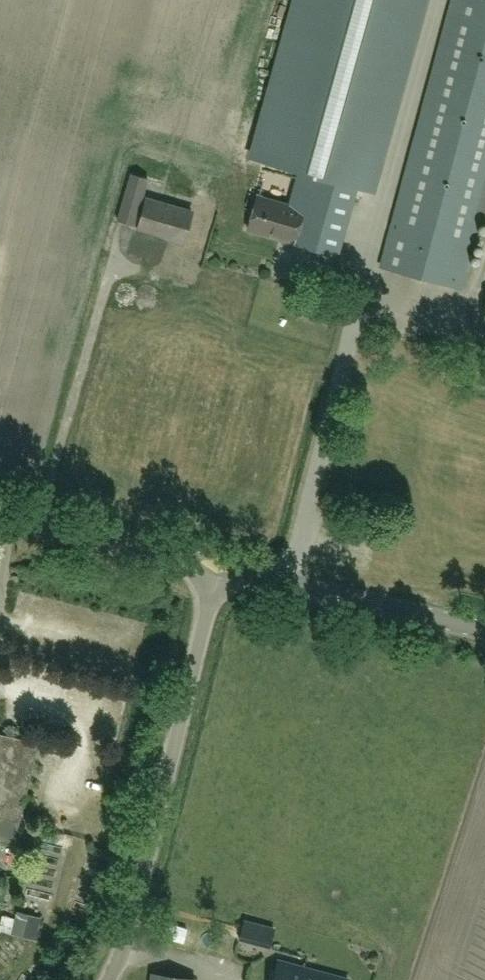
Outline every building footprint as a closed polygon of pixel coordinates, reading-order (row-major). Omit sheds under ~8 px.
[(289,205),(257,196),(248,228),(281,237),(281,236),(293,239),(292,243),(336,255),(355,187),(374,192),(428,0),(295,0),(252,157),(304,171),(299,190),(294,188),(289,205)] [(383,263),(462,283),(480,212),(484,213),(484,0),(451,0),(383,263)] [(124,199),(141,204),(148,179),(131,174),(124,199)] [(183,243),(192,212),(147,199),(137,230),(183,243)] [(11,844),(35,747),(0,738),(0,842),(11,844)] [(5,876),(6,895),(17,894),(16,875),(5,876)] [(23,913),(21,936),(44,938),(46,915),(23,913)] [(8,915),(4,930),(16,933),(20,918),(8,915)] [(349,979),(279,961),(274,979),(349,979)]
